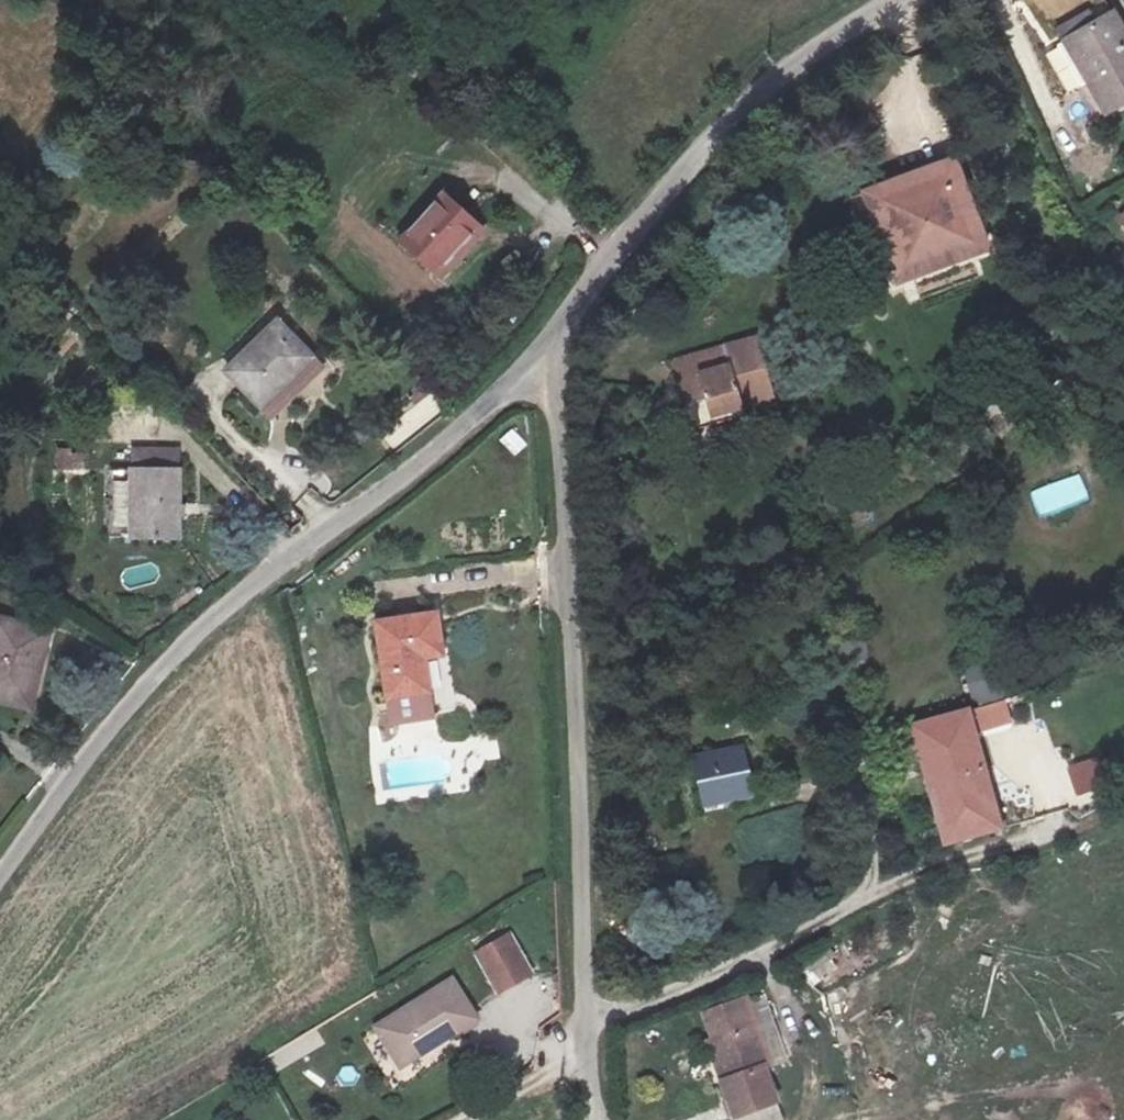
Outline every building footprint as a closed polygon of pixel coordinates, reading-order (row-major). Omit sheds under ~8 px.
[(1087,11),(1055,29),(1060,37),(1092,20),(1087,11)] [(1114,59),(1061,95),(1106,161),(1123,150),(1123,74),(1114,59)] [(887,290),(989,258),(957,159),(856,190),(887,290)] [(422,223),(379,265),(420,309),(463,266),(422,223)] [(293,379),(260,338),(203,383),(237,423),(293,379)] [(747,466),(739,407),(649,421),(653,461),(677,458),(680,475),(712,471),(747,466)] [(58,451),(61,469),(82,465),(79,447),(58,451)] [(1080,473),(1031,492),(1041,517),(1090,498),(1080,473)] [(172,512),(102,510),(101,578),(172,581),(172,512)] [(394,595),(329,623),(359,694),(402,675),(388,643),(411,633),(394,595)] [(0,648),(0,731),(27,734),(34,652),(0,648)] [(970,702),(987,700),(983,665),(965,667),(970,702)] [(1015,691),(979,704),(987,730),(1025,718),(1015,691)] [(1016,861),(980,739),(932,753),(970,877),(1016,861)] [(1067,766),(1074,796),(1106,789),(1099,759),(1067,766)] [(767,783),(703,797),(712,840),(754,832),(754,838),(777,832),(767,783)] [(474,950),(498,994),(536,974),(513,929),(474,950)] [(773,1008),(721,1028),(754,1119),(805,1119),(807,1119),(793,1083),(802,1080),(773,1008)] [(463,1025),(382,1061),(401,1102),(482,1065),(463,1025)]
